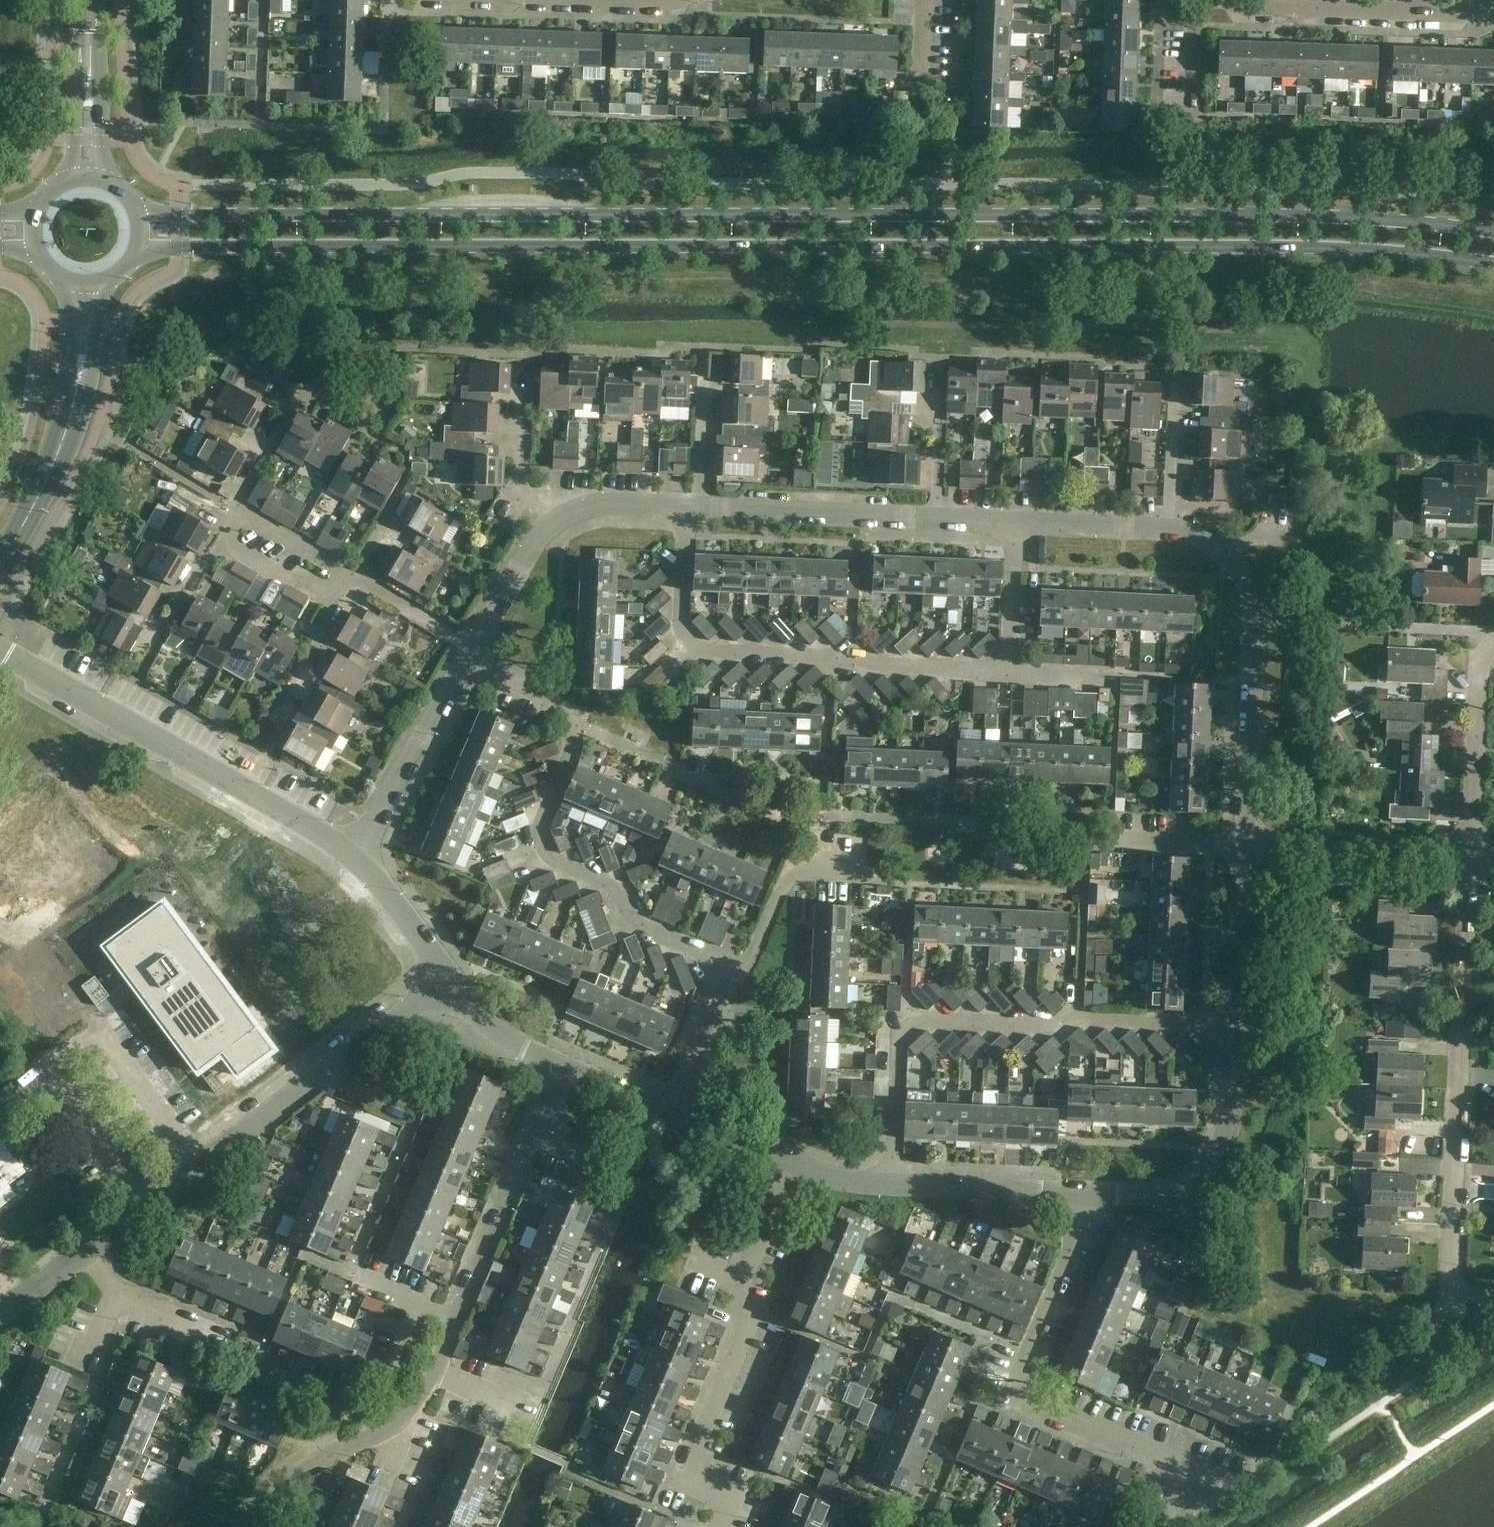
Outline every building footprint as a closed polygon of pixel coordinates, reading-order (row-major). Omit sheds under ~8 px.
[(195,17),(228,19),(229,0),(196,0),(195,17)] [(248,17),(248,0),(230,0),(230,16),(248,17)] [(270,13),(282,13),(282,0),(270,0),(270,13)] [(363,23),(364,0),(331,0),(330,15),(314,15),(313,24),(330,25),(330,22),(363,23)] [(977,22),(1011,24),(1011,21),(1011,4),(1028,5),(1028,0),(978,0),(977,22)] [(1075,0),(1061,0),(1061,12),(1075,13),(1075,0)] [(1138,29),(1139,2),(1106,1),(1106,4),(1105,20),(1088,19),(1088,29),(1105,30),(1105,28),(1138,29)] [(249,3),(248,20),(257,20),(258,3),(249,3)] [(227,45),(228,19),(195,17),(194,43),(227,45)] [(1027,21),(1011,21),(1011,24),(977,22),(976,48),(1009,50),(1010,47),(1010,35),(1025,35),(1025,34),(1048,35),(1048,26),(1027,25),(1027,21)] [(329,48),(362,49),(363,23),(330,22),(330,25),(329,41),(313,41),(312,50),(329,51),(329,48)] [(256,46),(257,29),(248,28),(247,46),(256,46)] [(1137,55),(1138,29),(1105,28),(1105,30),(1104,46),(1070,45),(1070,31),(1060,31),(1059,50),(1087,52),(1087,55),(1104,56),(1104,53),(1137,55)] [(468,64),(469,30),(443,29),(442,63),(442,70),(454,71),(454,63),(468,64)] [(494,65),(496,31),(469,30),(468,64),(494,65)] [(521,66),(522,32),(496,31),(494,65),(521,66)] [(547,67),(548,33),(522,32),(521,66),(519,101),(530,101),(532,66),(547,67)] [(573,67),(574,34),(548,33),(547,67),(573,67)] [(790,67),(792,34),(765,33),(764,66),(790,67)] [(573,67),(572,79),(582,80),(583,68),(600,68),(601,35),(574,34),(573,67)] [(817,68),(818,35),(792,34),(790,67),(817,68)] [(818,35),(817,68),(843,69),(844,36),(818,35)] [(642,70),(643,37),(617,36),(615,69),(642,70)] [(844,36),(843,69),(869,70),(870,37),(844,36)] [(669,71),(670,37),(643,37),(642,70),(668,71),(669,71)] [(695,72),(696,38),(670,37),(669,71),(668,71),(668,78),(679,78),(680,71),(695,72)] [(869,70),(896,71),(897,38),(870,37),(869,70)] [(696,38),(695,72),(721,73),(722,39),(696,38)] [(722,39),(721,73),(748,74),(749,40),(722,39)] [(1171,61),(1188,60),(1186,39),(1162,41),(1163,51),(1170,51),(1171,61)] [(1219,42),(1217,75),(1244,76),(1246,41),(1245,41),(1245,43),(1221,42),(1221,39),(1219,39),(1219,42)] [(1270,77),(1272,42),(1271,42),(1271,44),(1246,43),(1246,41),(1244,76),(1245,76),(1244,90),(1256,90),(1257,77),(1270,77)] [(1297,78),(1298,43),(1297,43),(1297,45),(1273,44),(1273,42),(1272,42),(1270,77),(1296,78),(1297,78)] [(226,70),(227,45),(194,43),(193,69),(226,70)] [(1323,79),(1324,44),(1323,44),(1323,46),(1299,45),(1299,43),(1298,43),(1297,78),(1296,78),(1296,87),(1308,87),(1308,79),(1323,79)] [(1324,44),(1323,79),(1349,80),(1350,45),(1349,45),(1349,47),(1344,47),(1325,46),(1325,44),(1324,44)] [(1350,45),(1349,80),(1376,81),(1377,48),(1351,47),(1351,45),(1350,45)] [(1419,83),(1420,48),(1419,50),(1395,49),(1395,46),(1394,46),(1393,49),(1392,82),(1419,83)] [(976,48),(975,74),(1008,76),(1009,72),(1009,56),(1026,57),(1026,47),(1010,47),(1009,50),(976,48)] [(328,74),(361,75),(362,49),(329,48),(329,51),(329,67),(312,67),(312,76),(328,77),(328,74)] [(1420,48),(1419,83),(1445,84),(1446,49),(1445,49),(1445,51),(1420,50),(1421,48),(1420,48)] [(1447,49),(1446,49),(1445,84),(1471,85),(1472,50),(1471,50),(1471,52),(1447,51),(1447,49)] [(1472,52),(1472,50),(1471,85),(1493,86),(1493,53),(1472,52)] [(1103,79),(1136,80),(1137,55),(1104,53),(1104,56),(1103,72),(1086,72),(1086,81),(1103,82),(1103,79)] [(246,72),(255,72),(256,55),(247,54),(246,72)] [(225,97),(226,70),(193,69),(192,96),(225,97)] [(1008,82),(1025,83),(1025,73),(1009,72),(1008,76),(975,74),(974,100),(1007,102),(1007,98),(1008,82)] [(329,101),(360,102),(361,75),(328,74),(328,77),(328,93),(311,93),(311,102),(329,103),(329,101)] [(1135,106),(1136,80),(1103,79),(1103,82),(1102,98),(1085,97),(1085,107),(1102,108),(1102,105),(1135,106)] [(245,98),(254,98),(255,80),(246,80),(245,98)] [(450,90),(450,108),(467,108),(467,91),(450,90)] [(974,100),(973,127),(1006,129),(1007,108),(1024,109),(1024,99),(1007,98),(1007,102),(974,100)] [(476,100),(475,109),(493,109),(494,100),(476,100)] [(502,100),(501,110),(519,111),(519,101),(502,100)] [(528,102),(527,111),(545,112),(545,102),(528,102)] [(554,102),(554,112),(571,113),(571,103),(554,102)] [(773,103),(772,112),(789,113),(790,104),(773,103)] [(581,104),(581,113),(580,113),(598,114),(598,104),(581,104)] [(798,104),(797,113),(815,114),(816,105),(798,104)] [(1227,104),(1226,113),(1243,114),(1243,104),(1227,104)] [(624,105),(624,115),(641,115),(641,106),(624,105)] [(824,105),(824,114),(841,115),(842,105),(824,105)] [(850,105),(850,115),(867,115),(868,106),(850,105)] [(1084,123),(1084,133),(1102,134),(1102,132),(1134,133),(1135,106),(1102,105),(1102,108),(1101,124),(1084,123)] [(1252,114),(1269,115),(1269,105),(1252,105),(1252,114)] [(1278,115),(1296,116),(1296,106),(1279,105),(1278,115)] [(650,106),(650,115),(667,116),(668,107),(650,106)] [(1304,116),(1321,116),(1322,107),(1304,106),(1304,116)] [(676,107),(675,116),(693,117),(694,108),(676,107)] [(877,107),(877,116),(894,116),(895,107),(877,107)] [(1331,117),(1347,118),(1348,108),(1331,107),(1331,117)] [(702,108),(701,117),(719,118),(719,108),(702,108)] [(1358,118),(1375,118),(1375,109),(1358,108),(1358,118)] [(729,109),(729,118),(746,119),(746,109),(729,109)] [(1401,119),(1417,120),(1418,111),(1401,110),(1401,119)] [(1426,120),(1444,121),(1444,111),(1427,111),(1426,120)] [(1453,121),(1470,122),(1471,113),(1453,112),(1453,121)] [(1493,123),(1493,113),(1479,113),(1479,122),(1493,123)] [(295,374),(254,351),(242,372),(235,368),(227,383),(260,402),(260,401),(265,392),(280,400),(295,374)] [(738,397),(768,398),(769,381),(761,380),(762,356),(722,354),(720,384),(738,385),(738,396),(738,397)] [(569,357),(568,370),(569,370),(567,403),(569,403),(597,404),(599,359),(569,357)] [(892,404),(899,405),(900,392),(917,393),(919,363),(871,361),(870,385),(851,384),(850,401),(862,401),(862,402),(892,404)] [(491,405),(491,404),(491,391),(509,392),(510,364),(470,363),(469,386),(462,386),(461,403),(491,405)] [(660,407),(661,407),(688,408),(690,368),(661,366),(660,374),(661,374),(660,407)] [(976,366),(975,374),(976,374),(975,406),(976,407),(1002,408),(1003,408),(1004,382),(1006,382),(1006,367),(976,366)] [(568,410),(569,403),(567,403),(569,370),(568,370),(541,369),(539,409),(568,410)] [(1068,370),(1068,378),(1069,378),(1067,411),(1068,411),(1096,412),(1098,372),(1068,370)] [(632,373),(632,380),(633,380),(631,413),(632,413),(660,414),(661,407),(660,407),(661,374),(660,374),(632,373)] [(976,374),(975,374),(948,373),(946,413),(975,414),(976,407),(975,406),(976,374)] [(1067,418),(1068,411),(1067,411),(1069,378),(1068,378),(1040,376),(1038,417),(1067,418)] [(1208,418),(1223,419),(1246,420),(1246,419),(1247,402),(1231,402),(1233,378),(1193,376),(1191,406),(1209,406),(1208,418)] [(632,421),(632,413),(631,413),(633,380),(632,380),(604,379),(602,420),(632,421)] [(1132,388),(1133,388),(1133,381),(1104,379),(1102,420),(1130,421),(1131,421),(1132,388)] [(1003,408),(1002,408),(1002,423),(1031,424),(1033,384),(1006,382),(1004,382),(1003,408)] [(200,415),(206,419),(207,418),(227,429),(227,428),(232,419),(247,428),(262,402),(260,401),(260,402),(227,383),(215,403),(209,399),(200,415)] [(820,383),(819,398),(831,398),(832,384),(820,383)] [(1161,390),(1133,388),(1132,388),(1131,421),(1130,421),(1130,429),(1159,430),(1161,390)] [(767,421),(768,398),(738,397),(738,396),(728,395),(726,425),(744,426),(743,436),(743,437),(766,438),(766,439),(774,439),(774,421),(767,421)] [(444,444),(451,444),(474,445),(474,444),(475,433),(492,434),(493,404),(491,404),(491,405),(461,403),(453,402),(452,426),(444,425),(444,444)] [(898,444),(898,445),(907,446),(909,415),(891,415),(892,404),(862,402),(861,419),(869,420),(867,443),(898,444)] [(296,416),(276,452),(302,466),(306,459),(305,459),(321,430),(296,416)] [(207,418),(206,419),(198,433),(205,437),(193,457),(228,477),(242,452),(227,443),(234,432),(227,428),(227,429),(207,418)] [(1253,419),(1246,419),(1246,420),(1223,419),(1222,430),(1205,429),(1204,459),(1214,459),(1244,460),(1245,438),(1252,438),(1253,419)] [(305,459),(306,459),(330,473),(350,438),(324,424),(321,430),(305,459)] [(743,437),(743,436),(736,436),(736,448),(717,447),(716,477),(756,479),(758,456),(765,456),(766,439),(766,438),(743,437)] [(553,469),(565,470),(566,443),(554,442),(553,469)] [(579,443),(566,443),(565,470),(577,470),(579,443)] [(898,444),(867,443),(866,460),(874,461),(873,484),(913,486),(915,456),(897,456),(898,445),(898,444)] [(482,444),(474,444),(474,445),(451,444),(450,461),(458,461),(457,485),(497,487),(498,457),(481,456),(482,444)] [(629,473),(630,445),(618,445),(616,472),(629,473)] [(643,446),(630,445),(629,473),(641,473),(643,446)] [(674,447),(673,475),(685,475),(686,448),(674,447)] [(354,505),(358,498),(357,497),(373,469),(372,469),(348,455),(328,490),(354,505)] [(1020,463),(1018,491),(1031,491),(1033,458),(1021,458),(1020,463)] [(1045,459),(1033,458),(1031,491),(1044,492),(1045,459)] [(1243,478),(1244,460),(1214,459),(1214,470),(1196,469),(1195,499),(1235,501),(1236,477),(1243,478)] [(959,488),(972,489),(973,461),(960,461),(959,488)] [(985,462),(973,461),(972,489),(984,489),(985,462)] [(376,462),(372,469),(373,469),(357,497),(358,498),(381,511),(401,477),(376,462)] [(1083,494),(1095,494),(1097,467),(1084,466),(1083,494)] [(1484,497),(1485,468),(1455,466),(1454,482),(1425,480),(1424,500),(1422,500),(1422,513),(1447,514),(1447,522),(1472,523),(1473,496),(1484,497)] [(1109,468),(1097,467),(1095,494),(1108,495),(1109,468)] [(1144,470),(1143,497),(1156,497),(1157,470),(1144,470)] [(624,474),(625,494),(650,493),(649,473),(624,474)] [(272,517),(286,493),(274,486),(261,510),(272,517)] [(1268,487),(1268,503),(1285,504),(1285,487),(1268,487)] [(174,540),(173,540),(195,553),(210,527),(194,518),(200,509),(215,517),(216,516),(175,493),(166,508),(172,512),(161,531),(161,532),(174,540)] [(306,504),(286,493),(272,517),(292,528),(306,504)] [(412,543),(419,547),(439,558),(439,557),(448,543),(441,539),(453,518),(418,498),(403,524),(418,533),(412,543)] [(454,516),(444,537),(457,543),(466,522),(454,516)] [(316,542),(327,548),(341,524),(330,518),(316,542)] [(161,532),(161,531),(148,524),(139,540),(145,543),(134,563),(134,564),(147,571),(147,572),(169,584),(183,558),(168,550),(173,540),(174,540),(161,532)] [(327,548),(338,555),(352,531),(341,524),(327,548)] [(446,561),(439,557),(439,558),(419,547),(414,556),(399,548),(384,574),(425,598),(446,561)] [(596,549),(595,561),(617,562),(618,550),(596,549)] [(719,593),(721,556),(694,555),(693,592),(718,593),(719,593)] [(898,594),(899,556),(873,555),(872,574),(871,592),(898,594)] [(142,581),(147,572),(147,571),(134,564),(134,563),(121,556),(112,571),(119,575),(108,595),(134,610),(133,611),(142,615),(157,590),(142,581)] [(744,594),(746,557),(721,556),(719,593),(718,593),(717,604),(729,604),(729,594),(744,594)] [(923,595),(925,558),(899,556),(898,594),(922,595),(923,595)] [(746,557),(744,594),(769,595),(771,558),(746,557)] [(794,597),(796,559),(771,558),(769,595),(794,597)] [(948,596),(950,559),(925,558),(923,595),(922,595),(922,606),(933,607),(933,595),(948,596)] [(820,598),(821,560),(796,559),(794,597),(819,598),(820,598)] [(973,597),(975,560),(950,559),(948,596),(947,608),(958,609),(959,597),(973,597)] [(1455,559),(1455,566),(1443,566),(1442,573),(1424,572),(1424,573),(1417,573),(1412,577),(1411,592),(1416,598),(1423,598),(1423,603),(1478,606),(1480,574),(1479,574),(1480,560),(1455,559)] [(860,573),(847,573),(848,561),(821,560),(820,598),(819,598),(818,616),(829,616),(830,598),(858,599),(860,573)] [(1001,561),(975,560),(973,597),(1000,599),(1001,561)] [(580,561),(579,587),(616,589),(632,589),(632,579),(617,578),(617,562),(580,561)] [(247,568),(236,562),(222,585),(233,592),(247,568)] [(654,591),(659,586),(673,574),(664,564),(645,581),(654,591)] [(258,575),(247,568),(233,592),(244,598),(258,575)] [(860,592),(871,592),(872,574),(861,573),(860,592)] [(632,580),(632,590),(644,591),(651,588),(645,581),(632,580)] [(273,609),(284,615),(298,592),(287,585),(273,609)] [(615,604),(616,589),(579,587),(578,613),(615,614),(626,615),(627,605),(615,604)] [(1065,628),(1067,590),(1041,589),(1039,627),(1065,628)] [(653,616),(658,611),(672,599),(663,590),(645,607),(653,616)] [(1067,590),(1065,628),(1090,629),(1092,592),(1067,590)] [(108,595),(100,591),(91,606),(105,614),(93,635),(128,654),(143,629),(128,620),(133,611),(134,610),(108,595)] [(298,592),(284,615),(295,622),(309,598),(298,592)] [(1117,593),(1092,592),(1090,629),(1115,631),(1117,593)] [(1117,593),(1115,631),(1140,632),(1142,594),(1117,593)] [(1167,596),(1142,594),(1140,632),(1166,633),(1167,596)] [(1167,596),(1166,633),(1192,635),(1194,597),(1167,596)] [(196,599),(177,633),(174,631),(165,643),(174,649),(185,639),(200,648),(201,649),(217,620),(218,620),(221,614),(196,599)] [(332,638),(354,650),(367,657),(379,637),(385,641),(394,626),(353,602),(353,603),(367,611),(362,621),(347,612),(332,638)] [(614,640),(615,614),(578,613),(576,638),(614,640)] [(701,614),(692,622),(708,641),(718,632),(701,614)] [(717,623),(722,628),(735,642),(744,633),(727,614),(717,623)] [(652,641),(657,637),(671,625),(662,615),(643,632),(652,641)] [(743,624),(748,630),(760,643),(769,635),(752,616),(743,624)] [(768,625),(773,631),(785,644),(795,636),(777,617),(768,625)] [(793,627),(798,632),(810,645),(820,637),(802,618),(793,627)] [(818,627),(824,634),(835,646),(844,638),(827,619),(818,627)] [(201,649),(200,648),(197,654),(222,669),(226,663),(225,662),(241,634),(218,620),(217,620),(201,649)] [(225,662),(226,663),(250,677),(254,670),(253,670),(269,641),(268,641),(245,627),(241,634),(225,662)] [(888,628),(869,645),(877,655),(896,638),(888,628)] [(913,629),(894,646),(902,655),(921,638),(913,629)] [(938,630),(919,647),(927,656),(946,639),(938,630)] [(964,631),(944,649),(952,658),(972,641),(964,631)] [(989,633),(970,650),(978,659),(998,642),(989,633)] [(253,670),(254,670),(278,684),(298,649),(272,634),(268,641),(269,641),(253,670)] [(613,665),(614,640),(576,638),(575,663),(613,665)] [(651,666),(656,662),(669,650),(661,640),(642,657),(651,666)] [(1079,665),(1088,666),(1089,657),(1089,645),(1076,644),(1076,656),(1063,656),(1063,665),(1079,665)] [(1446,700),(1448,670),(1433,669),(1434,651),(1388,649),(1387,665),(1388,666),(1387,682),(1422,683),(1421,699),(1446,700)] [(380,664),(367,657),(354,650),(349,660),(333,651),(319,676),(340,689),(341,688),(354,696),(354,695),(365,675),(372,679),(380,664)] [(1037,664),(1052,664),(1053,655),(1037,654),(1037,664)] [(1089,657),(1088,666),(1104,666),(1104,657),(1089,657)] [(1114,658),(1113,667),(1129,668),(1130,659),(1114,658)] [(714,660),(695,677),(703,687),(722,670),(714,660)] [(729,688),(748,671),(740,662),(721,679),(729,688)] [(611,691),(613,665),(575,663),(574,689),(611,691)] [(754,689),(773,672),(765,663),(746,680),(754,689)] [(1139,663),(1139,668),(1138,672),(1154,673),(1155,664),(1139,663)] [(779,691),(798,674),(790,664),(771,681),(779,691)] [(1164,664),(1164,674),(1180,675),(1180,665),(1164,664)] [(804,692),(823,675),(815,665),(796,682),(804,692)] [(668,676),(659,666),(641,683),(650,692),(668,676)] [(875,692),(870,687),(858,673),(849,682),(866,701),(875,692)] [(900,693),(895,688),(883,675),(874,683),(890,701),(900,693)] [(925,694),(921,689),(908,676),(899,684),(916,703),(925,694)] [(951,695),(937,680),(934,677),(925,685),(942,704),(951,695)] [(1148,682),(1134,681),(1120,681),(1119,705),(1146,707),(1148,682)] [(1210,712),(1212,685),(1174,684),(1173,710),(1210,712)] [(305,715),(314,720),(340,735),(352,715),(358,719),(367,703),(354,695),(354,696),(341,688),(340,689),(335,698),(320,690),(305,715)] [(972,713),(984,714),(985,689),(973,688),(972,713)] [(1099,694),(1098,702),(1109,703),(1110,689),(1099,688),(1099,694)] [(998,689),(985,689),(984,714),(996,714),(998,689)] [(1023,716),(1035,716),(1036,691),(1024,691),(1023,716)] [(1048,692),(1036,691),(1035,716),(1047,717),(1047,709),(1048,692)] [(1074,693),(1073,710),(1073,718),(1085,719),(1086,693),(1074,693)] [(1099,694),(1086,693),(1085,719),(1098,719),(1098,702),(1099,694)] [(693,710),(693,711),(691,747),(718,748),(720,711),(721,711),(721,697),(710,696),(710,711),(693,710)] [(745,712),(743,749),(768,750),(770,713),(771,703),(761,702),(760,713),(745,712)] [(1395,739),(1395,750),(1394,770),(1401,771),(1402,770),(1436,772),(1436,771),(1438,736),(1424,735),(1424,723),(1423,723),(1424,704),(1380,702),(1379,722),(1386,722),(1385,738),(1395,739)] [(811,715),(795,714),(793,751),(820,752),(821,715),(823,715),(824,705),(819,705),(811,711),(811,715)] [(1132,708),(1119,707),(1118,723),(1131,723),(1132,708)] [(470,734),(504,748),(514,725),(480,710),(470,734)] [(1209,737),(1210,712),(1173,710),(1172,735),(1209,737)] [(720,711),(718,748),(743,749),(745,712),(721,711),(720,711)] [(770,713),(768,750),(793,751),(795,714),(770,713)] [(331,750),(340,735),(314,720),(308,730),(293,721),(278,747),(313,767),(325,746),(331,750)] [(1131,733),(1118,732),(1117,748),(1130,749),(1131,733)] [(494,772),(504,748),(470,734),(460,757),(494,772)] [(1208,762),(1209,737),(1172,735),(1171,760),(1208,762)] [(870,787),(872,749),(872,738),(846,737),(844,786),(870,787)] [(981,780),(983,743),(957,741),(955,779),(981,780)] [(560,754),(556,742),(532,751),(537,764),(560,754)] [(1008,744),(983,743),(981,780),(1006,781),(1008,744)] [(1008,744),(1006,781),(1032,782),(1033,745),(1008,744)] [(1059,746),(1033,745),(1032,782),(1057,783),(1059,746)] [(1059,746),(1057,783),(1082,784),(1084,747),(1059,746)] [(1110,748),(1084,747),(1082,784),(1109,786),(1110,748)] [(897,750),(872,749),(870,787),(895,788),(897,750)] [(922,751),(897,750),(895,788),(920,789),(922,751)] [(949,752),(922,751),(920,789),(947,790),(949,752)] [(489,785),(494,772),(460,757),(450,781),(485,795),(500,801),(504,792),(489,785)] [(1129,758),(1117,758),(1116,773),(1129,774),(1129,758)] [(1169,786),(1207,787),(1208,762),(1171,760),(1158,759),(1158,770),(1170,770),(1169,785),(1169,786)] [(587,809),(601,775),(578,765),(559,811),(568,815),(573,804),(587,809)] [(526,787),(533,785),(550,778),(545,767),(522,776),(526,787)] [(1402,770),(1401,771),(1400,791),(1406,791),(1405,805),(1389,804),(1388,819),(1429,821),(1429,820),(1405,818),(1406,807),(1441,809),(1443,771),(1436,771),(1436,772),(1402,770)] [(626,785),(601,775),(587,809),(609,819),(611,820),(626,785)] [(485,795),(450,781),(441,804),(475,819),(475,818),(498,827),(501,821),(491,817),(486,813),(479,810),(485,795)] [(1128,784),(1116,783),(1115,798),(1128,799),(1128,784)] [(634,829),(648,795),(626,785),(611,820),(609,819),(604,830),(615,834),(619,823),(633,829),(634,829)] [(1170,812),(1206,814),(1207,787),(1169,786),(1169,785),(1159,785),(1158,808),(1162,813),(1170,813),(1170,812)] [(540,801),(536,790),(512,799),(517,810),(540,801)] [(634,829),(633,829),(628,840),(638,844),(643,833),(659,839),(673,805),(648,795),(634,829)] [(475,819),(441,804),(436,802),(429,817),(434,819),(431,828),(465,842),(475,819)] [(531,824),(526,812),(502,822),(507,834),(531,824)] [(562,825),(551,830),(560,853),(572,849),(562,825)] [(455,866),(465,842),(431,828),(421,852),(455,866)] [(682,875),(696,841),(672,831),(658,865),(681,875),(682,875)] [(521,847),(516,836),(493,845),(497,857),(521,847)] [(575,840),(577,847),(584,864),(595,859),(586,836),(575,840)] [(705,885),(720,851),(696,841),(682,875),(681,875),(677,887),(686,891),(690,879),(705,885)] [(608,873),(618,869),(609,846),(598,850),(608,873)] [(729,895),(743,861),(720,851),(705,885),(729,895)] [(1099,869),(1100,854),(1090,853),(1090,869),(1099,869)] [(1151,883),(1188,884),(1189,858),(1152,856),(1151,881),(1151,883)] [(483,869),(487,880),(511,871),(506,859),(483,869)] [(729,895),(753,905),(767,871),(743,861),(729,895)] [(649,862),(626,871),(631,883),(654,874),(649,862)] [(516,882),(511,871),(487,880),(492,891),(516,882)] [(534,892),(557,883),(553,872),(529,881),(534,892)] [(557,902),(581,893),(576,881),(552,891),(557,902)] [(1149,908),(1187,909),(1188,884),(1151,883),(1151,881),(1141,881),(1140,891),(1150,892),(1149,908)] [(1105,890),(1089,889),(1088,905),(1104,906),(1105,890)] [(599,891),(582,898),(575,900),(580,912),(584,911),(595,937),(612,931),(601,904),(604,903),(599,891)] [(661,893),(653,914),(651,917),(663,921),(673,898),(661,893)] [(673,898),(663,921),(674,926),(684,903),(673,898)] [(1430,952),(1430,953),(1434,953),(1436,918),(1407,917),(1408,903),(1378,902),(1377,926),(1393,926),(1392,949),(1392,950),(1430,952)] [(164,904),(106,947),(198,1070),(221,1053),(239,1076),(273,1050),(164,904)] [(851,906),(849,906),(814,905),(813,931),(850,933),(850,934),(861,934),(862,923),(850,923),(851,906)] [(939,944),(941,907),(914,905),(912,943),(912,956),(918,956),(923,952),(923,943),(939,944)] [(1104,906),(1088,905),(1087,920),(1103,921),(1104,906)] [(966,908),(941,907),(939,944),(964,945),(966,908)] [(904,924),(904,909),(896,908),(895,924),(904,924)] [(990,947),(991,909),(966,908),(964,945),(990,947)] [(1148,933),(1185,935),(1187,909),(1149,908),(1148,933)] [(1016,910),(991,909),(990,947),(1015,948),(1016,910)] [(1040,949),(1042,912),(1016,910),(1015,948),(1038,949),(1040,949)] [(488,911),(473,946),(497,956),(512,921),(488,911)] [(1068,913),(1042,912),(1040,949),(1038,949),(1038,961),(1048,961),(1049,949),(1066,950),(1068,913)] [(709,941),(719,918),(708,913),(698,936),(709,941)] [(709,941),(720,946),(730,923),(719,918),(709,941)] [(512,921),(497,956),(521,966),(535,931),(512,921)] [(535,931),(521,966),(544,976),(558,941),(535,931)] [(613,931),(612,931),(595,937),(589,940),(593,951),(617,942),(613,931)] [(849,958),(850,934),(850,933),(813,931),(812,956),(849,958)] [(1147,958),(1184,960),(1185,935),(1148,933),(1147,958)] [(645,959),(642,951),(635,935),(623,939),(633,963),(645,959)] [(1086,940),(1086,955),(1095,956),(1096,940),(1086,940)] [(1097,940),(1096,954),(1111,955),(1112,941),(1097,940)] [(558,941),(544,976),(568,986),(583,952),(558,941)] [(668,968),(665,962),(658,944),(647,949),(656,973),(668,968)] [(894,944),(893,960),(902,961),(903,945),(894,944)] [(1392,950),(1392,949),(1388,949),(1387,974),(1370,973),(1369,997),(1399,999),(1400,985),(1429,986),(1430,953),(1430,952),(1392,950)] [(692,979),(682,955),(671,960),(680,983),(692,979)] [(1094,971),(1095,956),(1086,955),(1085,971),(1094,971)] [(847,983),(849,958),(812,956),(810,981),(847,983)] [(1146,983),(1183,985),(1184,960),(1147,958),(1146,981),(1146,983)] [(901,975),(902,961),(893,960),(882,960),(881,975),(901,975)] [(565,1013),(589,1023),(604,989),(609,978),(599,973),(594,985),(580,979),(565,1013)] [(81,986),(96,1006),(108,996),(94,977),(81,986)] [(846,1009),(847,983),(810,981),(809,1007),(846,1009)] [(1144,1010),(1182,1012),(1183,985),(1146,983),(1146,981),(1135,981),(1135,992),(1145,993),(1144,1010)] [(927,1010),(941,998),(936,992),(941,988),(937,984),(919,983),(910,991),(927,1010)] [(946,984),(941,988),(936,992),(941,998),(953,1011),(963,1003),(946,984)] [(886,1011),(891,1011),(900,1012),(901,986),(887,986),(886,1011)] [(962,994),(967,999),(979,1013),(988,1004),(971,986),(962,994)] [(986,995),(992,1001),(1003,1014),(1013,1005),(996,986),(986,995)] [(1011,996),(1017,1002),(1029,1015),(1038,1007),(1021,987),(1011,996)] [(589,1023),(614,1034),(629,999),(604,989),(589,1023)] [(1054,1016),(1063,1008),(1046,989),(1036,997),(1054,1016)] [(1083,1006),(1093,1007),(1093,991),(1084,990),(1083,1006)] [(641,1005),(629,999),(614,1034),(636,1043),(651,1009),(650,1008),(655,997),(646,993),(641,1005)] [(675,1019),(651,1009),(636,1043),(660,1053),(675,1019)] [(790,1014),(789,1040),(827,1042),(828,1016),(790,1014)] [(876,1034),(877,1019),(868,1018),(867,1034),(876,1034)] [(1096,1046),(1091,1041),(1079,1027),(1065,1040),(1070,1044),(1070,1056),(1084,1056),(1086,1054),(1087,1054),(1096,1046)] [(1122,1047),(1117,1042),(1105,1028),(1096,1037),(1113,1056),(1122,1047)] [(1147,1048),(1142,1043),(1130,1029),(1121,1038),(1138,1057),(1147,1048)] [(939,1044),(935,1040),(926,1030),(907,1047),(916,1056),(922,1051),(930,1060),(938,1053),(934,1048),(939,1044)] [(942,1057),(948,1052),(956,1061),(964,1055),(959,1049),(973,1037),(969,1032),(960,1040),(952,1031),(939,1044),(934,1048),(938,1053),(942,1057)] [(1172,1050),(1167,1043),(1155,1031),(1146,1039),(1163,1058),(1172,1050)] [(1180,1031),(1170,1040),(1188,1059),(1197,1051),(1180,1031)] [(977,1032),(973,1037),(959,1049),(964,1055),(967,1059),(986,1042),(977,1032)] [(1002,1033),(989,1045),(984,1050),(992,1060),(1011,1043),(1002,1033)] [(1009,1051),(1013,1056),(1018,1061),(1036,1044),(1028,1035),(1009,1051)] [(1057,1050),(1061,1045),(1053,1036),(1034,1053),(1038,1058),(1034,1062),(1046,1074),(1064,1058),(1057,1050)] [(826,1068),(827,1042),(789,1040),(788,1066),(826,1068)] [(1375,1085),(1422,1087),(1423,1055),(1397,1054),(1398,1041),(1368,1040),(1367,1053),(1377,1053),(1375,1085)] [(1006,1063),(1013,1056),(1009,1051),(1002,1058),(1006,1063)] [(875,1070),(876,1054),(866,1054),(865,1070),(875,1070)] [(825,1083),(826,1068),(788,1066),(787,1091),(824,1093),(834,1094),(834,1084),(825,1083)] [(464,1068),(455,1090),(494,1106),(503,1084),(464,1068)] [(448,1087),(453,1075),(441,1070),(436,1082),(448,1087)] [(215,1093),(224,1086),(213,1073),(204,1079),(215,1093)] [(1095,1086),(1093,1085),(1092,1122),(1117,1124),(1118,1087),(1120,1087),(1120,1075),(1111,1074),(1107,1080),(1096,1080),(1095,1086)] [(849,1082),(848,1096),(872,1097),(873,1083),(849,1082)] [(1067,1084),(1066,1109),(1066,1121),(1092,1122),(1093,1085),(1067,1084)] [(1422,1087),(1375,1085),(1374,1117),(1364,1117),(1363,1130),(1394,1131),(1394,1119),(1420,1120),(1422,1087)] [(1117,1124),(1142,1125),(1144,1088),(1120,1087),(1118,1087),(1117,1124)] [(1169,1089),(1144,1088),(1142,1125),(1167,1126),(1169,1089)] [(1169,1089),(1167,1126),(1194,1127),(1195,1090),(1169,1089)] [(485,1126),(494,1106),(455,1090),(451,1099),(444,1095),(432,1091),(428,1102),(446,1110),(485,1126)] [(824,1108),(824,1093),(787,1091),(786,1117),(832,1120),(833,1109),(824,1108)] [(946,1104),(932,1103),(930,1140),(955,1142),(956,1104),(957,1104),(958,1091),(947,1091),(946,1104)] [(980,1143),(982,1105),(982,1093),(972,1093),(972,1105),(957,1104),(956,1104),(955,1142),(980,1143)] [(997,1106),(982,1105),(980,1143),(1005,1144),(1007,1107),(1008,1107),(1008,1094),(997,1093),(997,1106)] [(1005,1144),(1031,1145),(1033,1108),(1033,1094),(1027,1094),(1023,1098),(1022,1107),(1008,1107),(1007,1107),(1005,1144)] [(872,1097),(848,1096),(848,1112),(872,1113),(872,1097)] [(903,1139),(930,1140),(932,1103),(905,1102),(903,1139)] [(1057,1146),(1058,1121),(1066,1121),(1066,1109),(1033,1108),(1031,1145),(1057,1146)] [(319,1126),(324,1114),(311,1109),(306,1120),(319,1126)] [(101,1123),(109,1130),(120,1117),(112,1110),(101,1123)] [(476,1147),(485,1126),(446,1110),(442,1119),(435,1116),(424,1111),(419,1123),(431,1128),(438,1131),(476,1147)] [(340,1113),(331,1135),(371,1151),(375,1140),(382,1143),(393,1148),(398,1137),(386,1132),(380,1129),(340,1113)] [(16,1195),(9,1184),(26,1171),(15,1157),(30,1146),(11,1121),(0,1129),(0,1207),(16,1195)] [(467,1168),(476,1147),(438,1131),(433,1140),(426,1137),(415,1132),(410,1144),(429,1152),(467,1168)] [(362,1171),(371,1151),(331,1135),(323,1155),(362,1171)] [(459,1188),(467,1168),(429,1152),(425,1161),(406,1153),(401,1164),(420,1172),(459,1188)] [(1377,1170),(1378,1154),(1353,1152),(1352,1168),(1377,1170)] [(384,1169),(389,1158),(377,1154),(373,1165),(384,1169)] [(357,1182),(364,1185),(375,1190),(380,1179),(369,1174),(362,1171),(323,1155),(314,1175),(353,1192),(357,1182)] [(450,1209),(459,1188),(420,1172),(416,1182),(397,1174),(393,1185),(411,1193),(450,1209)] [(1363,1221),(1400,1223),(1400,1222),(1396,1222),(1397,1203),(1416,1204),(1416,1202),(1414,1202),(1415,1175),(1360,1172),(1360,1174),(1372,1174),(1370,1209),(1365,1208),(1366,1203),(1364,1203),(1363,1220),(1363,1221)] [(344,1213),(353,1192),(314,1175),(305,1196),(344,1213)] [(556,1186),(547,1209),(586,1225),(590,1215),(606,1221),(610,1209),(595,1203),(556,1186)] [(441,1229),(450,1209),(411,1193),(407,1202),(400,1199),(389,1194),(384,1205),(395,1210),(402,1213),(441,1229)] [(366,1210),(371,1199),(360,1194),(355,1205),(366,1210)] [(335,1233),(344,1213),(305,1196),(296,1217),(335,1233)] [(829,1214),(820,1236),(859,1253),(867,1234),(873,1220),(841,1206),(837,1217),(829,1214)] [(590,1227),(586,1225),(547,1209),(538,1230),(577,1246),(581,1237),(585,1239),(596,1243),(601,1231),(590,1227)] [(432,1250),(441,1229),(402,1213),(399,1222),(380,1214),(375,1226),(386,1231),(394,1234),(432,1250)] [(357,1231),(362,1220),(351,1215),(346,1226),(357,1231)] [(326,1256),(335,1233),(296,1217),(287,1239),(326,1256)] [(804,1230),(813,1234),(815,1235),(820,1224),(809,1219),(804,1230)] [(1400,1224),(1400,1223),(1363,1221),(1363,1220),(1357,1220),(1356,1234),(1356,1238),(1357,1238),(1358,1234),(1362,1234),(1361,1269),(1403,1271),(1402,1277),(1404,1277),(1405,1244),(1408,1244),(1408,1243),(1389,1242),(1390,1223),(1400,1224)] [(1113,1238),(1109,1237),(1103,1234),(1098,1232),(1097,1234),(1093,1244),(1108,1250),(1109,1249),(1148,1266),(1157,1244),(1118,1228),(1113,1238)] [(568,1267),(577,1246),(538,1230),(537,1234),(529,1251),(568,1267)] [(188,1283),(204,1243),(183,1234),(166,1274),(188,1283)] [(385,1256),(423,1272),(432,1250),(394,1234),(389,1244),(382,1241),(371,1236),(366,1248),(377,1252),(385,1256)] [(921,1282),(937,1243),(916,1234),(899,1273),(910,1278),(908,1282),(903,1293),(914,1298),(921,1282)] [(348,1252),(353,1241),(342,1236),(337,1248),(348,1252)] [(851,1273),(859,1253),(820,1236),(816,1246),(800,1240),(796,1251),(803,1254),(811,1257),(851,1273)] [(225,1252),(204,1243),(188,1283),(208,1292),(225,1252)] [(941,1291),(958,1252),(937,1243),(921,1282),(930,1286),(924,1302),(935,1307),(942,1291),(941,1291)] [(587,1264),(592,1252),(581,1248),(576,1259),(587,1264)] [(1108,1250),(1100,1270),(1139,1287),(1148,1266),(1109,1249),(1108,1250)] [(559,1288),(568,1267),(529,1251),(521,1271),(559,1288)] [(225,1252),(208,1292),(229,1300),(246,1261),(225,1252)] [(962,1300),(978,1261),(958,1252),(941,1291),(942,1291),(955,1297),(953,1301),(949,1300),(945,1311),(956,1315),(960,1304),(962,1300)] [(1089,1253),(1084,1264),(1095,1269),(1100,1258),(1089,1253)] [(811,1257),(802,1278),(842,1294),(851,1273),(811,1257)] [(266,1270),(246,1261),(229,1300),(239,1305),(233,1320),(244,1325),(250,1309),(249,1309),(266,1270)] [(798,1276),(803,1265),(791,1261),(787,1272),(798,1276)] [(982,1308),(999,1269),(978,1261),(962,1300),(972,1304),(965,1319),(976,1324),(983,1309),(982,1308)] [(579,1284),(584,1273),(572,1268),(568,1279),(579,1284)] [(999,1269),(982,1308),(983,1309),(1003,1317),(1020,1278),(999,1269)] [(249,1309),(250,1309),(272,1318),(288,1279),(266,1270),(249,1309)] [(1139,1287),(1100,1270),(1096,1280),(1080,1274),(1075,1285),(1091,1291),(1130,1307),(1139,1287)] [(551,1308),(559,1288),(521,1271),(512,1292),(551,1308)] [(802,1278),(794,1298),(833,1315),(842,1294),(802,1278)] [(1018,1342),(1024,1326),(1041,1287),(1020,1278),(1003,1317),(1004,1317),(1014,1322),(1007,1337),(1018,1342)] [(789,1297),(794,1286),(783,1281),(778,1292),(789,1297)] [(182,1299),(187,1287),(175,1282),(170,1294),(182,1299)] [(721,1339),(726,1328),(710,1321),(703,1318),(709,1303),(674,1289),(664,1284),(657,1300),(671,1305),(662,1326),(701,1343),(701,1342),(706,1332),(721,1339)] [(570,1304),(575,1293),(564,1289),(559,1300),(570,1304)] [(203,1307),(207,1296),(196,1291),(191,1302),(203,1307)] [(1121,1328),(1130,1307),(1091,1291),(1087,1301),(1071,1294),(1067,1305),(1082,1312),(1082,1311),(1121,1328)] [(546,1319),(550,1321),(561,1326),(566,1314),(551,1308),(512,1292),(503,1312),(542,1329),(546,1319)] [(824,1336),(833,1315),(794,1298),(789,1309),(774,1302),(769,1314),(780,1318),(785,1320),(824,1336)] [(223,1316),(228,1305),(217,1300),(212,1311),(223,1316)] [(288,1302),(271,1341),(282,1346),(280,1352),(275,1363),(286,1368),(291,1357),(293,1350),(310,1311),(288,1302)] [(330,1320),(310,1311),(293,1350),(314,1359),(330,1320)] [(1058,1326),(1073,1333),(1073,1332),(1112,1349),(1121,1328),(1082,1311),(1082,1312),(1078,1321),(1063,1315),(1058,1326)] [(557,1335),(542,1329),(503,1312),(494,1333),(533,1350),(533,1349),(537,1340),(553,1346),(557,1335)] [(997,1333),(1002,1322),(991,1317),(986,1328),(997,1333)] [(254,1329),(265,1333),(270,1322),(259,1318),(254,1329)] [(351,1328),(330,1320),(314,1359),(324,1363),(321,1370),(332,1374),(335,1368),(334,1368),(351,1328)] [(706,1344),(701,1342),(701,1343),(662,1326),(653,1347),(692,1363),(693,1363),(696,1354),(701,1355),(712,1360),(717,1349),(706,1344)] [(356,1377),(373,1337),(351,1328),(334,1368),(335,1368),(345,1372),(342,1379),(338,1390),(348,1394),(353,1383),(356,1377)] [(967,1358),(971,1360),(982,1364),(987,1353),(971,1347),(932,1330),(923,1352),(962,1369),(962,1368),(967,1358)] [(1104,1369),(1112,1349),(1073,1332),(1073,1333),(1065,1352),(1104,1369)] [(537,1351),(533,1349),(533,1350),(494,1333),(485,1355),(524,1371),(529,1360),(533,1362),(544,1367),(549,1356),(537,1351)] [(840,1352),(801,1335),(792,1357),(831,1373),(840,1352)] [(1060,1351),(1065,1340),(1054,1335),(1049,1347),(1060,1351)] [(787,1355),(792,1344),(781,1339),(776,1351),(787,1355)] [(454,1355),(466,1360),(472,1345),(460,1340),(454,1355)] [(684,1384),(688,1374),(703,1381),(708,1369),(693,1363),(692,1363),(653,1347),(644,1367),(684,1384)] [(1144,1388),(1154,1393),(1148,1409),(1159,1413),(1165,1398),(1165,1397),(1181,1358),(1160,1349),(1144,1388)] [(923,1352),(914,1372),(953,1389),(954,1388),(957,1379),(973,1386),(978,1375),(962,1368),(962,1369),(923,1352)] [(1094,1391),(1104,1369),(1065,1352),(1055,1375),(1094,1391)] [(122,1373),(129,1375),(168,1392),(177,1370),(138,1353),(133,1364),(116,1357),(111,1368),(122,1373)] [(67,1386),(73,1389),(84,1393),(89,1382),(78,1377),(72,1374),(32,1357),(23,1379),(62,1396),(63,1396),(67,1386)] [(822,1394),(831,1373),(792,1357),(783,1377),(822,1394)] [(1040,1368),(1051,1373),(1056,1362),(1045,1357),(1040,1368)] [(1202,1367),(1181,1358),(1165,1397),(1165,1398),(1175,1402),(1168,1417),(1179,1422),(1186,1406),(1202,1367)] [(778,1376),(783,1365),(772,1360),(768,1371),(778,1376)] [(307,1377),(312,1365),(300,1361),(295,1372),(307,1377)] [(245,1380),(250,1369),(238,1364),(234,1375),(245,1380)] [(699,1390),(684,1384),(644,1367),(636,1388),(675,1404),(679,1395),(695,1401),(699,1390)] [(1195,1410),(1194,1414),(1189,1426),(1200,1430),(1206,1415),(1223,1376),(1202,1367),(1186,1406),(1195,1410)] [(327,1386),(332,1374),(321,1370),(316,1381),(327,1386)] [(858,1370),(853,1381),(864,1386),(869,1375),(858,1370)] [(914,1372),(905,1393),(944,1410),(945,1409),(951,1395),(955,1397),(953,1402),(964,1406),(969,1395),(954,1388),(953,1389),(914,1372)] [(266,1389),(271,1378),(260,1373),(255,1384),(266,1389)] [(159,1413),(168,1392),(129,1375),(124,1385),(118,1382),(107,1377),(102,1389),(113,1393),(120,1396),(159,1413)] [(1243,1384),(1223,1376),(1206,1415),(1216,1419),(1214,1423),(1210,1435),(1221,1439),(1225,1428),(1227,1423),(1243,1384)] [(813,1415),(822,1394),(783,1377),(779,1387),(763,1381),(759,1392),(774,1398),(813,1415)] [(58,1407),(64,1410),(75,1414),(80,1403),(63,1396),(62,1396),(23,1379),(14,1400),(54,1417),(58,1407)] [(236,1430),(252,1391),(230,1382),(214,1421),(236,1430)] [(287,1398),(291,1387),(280,1382),(276,1393),(287,1398)] [(1237,1428),(1235,1432),(1230,1443),(1242,1448),(1248,1432),(1264,1393),(1243,1384),(1227,1423),(1237,1428)] [(859,1394),(870,1399),(874,1391),(863,1386),(859,1394)] [(666,1425),(675,1404),(636,1388),(627,1409),(666,1425)] [(273,1400),(252,1391),(236,1430),(257,1439),(273,1400)] [(960,1415),(945,1409),(944,1410),(905,1393),(896,1414),(936,1430),(940,1420),(955,1427),(960,1415)] [(1286,1402),(1264,1393),(1248,1432),(1258,1437),(1252,1452),(1271,1460),(1288,1419),(1280,1415),(1286,1402)] [(151,1433),(159,1413),(120,1396),(116,1406),(109,1403),(98,1398),(93,1410),(105,1414),(111,1416),(151,1433)] [(804,1435),(813,1415),(774,1398),(770,1408),(754,1402),(750,1413),(765,1419),(804,1435)] [(54,1417),(14,1400),(5,1421),(45,1437),(54,1417)] [(273,1400),(257,1439),(278,1448),(294,1409),(273,1400)] [(977,1405),(972,1416),(984,1421),(989,1409),(977,1405)] [(686,1422),(691,1411),(679,1406),(675,1417),(686,1422)] [(657,1446),(658,1445),(666,1425),(627,1409),(618,1429),(657,1446)] [(951,1436),(936,1430),(896,1414),(888,1434),(927,1451),(931,1441),(946,1447),(951,1436)] [(1006,1430),(1010,1419),(999,1414),(994,1425),(1006,1430)] [(142,1454),(151,1433),(111,1416),(107,1427),(100,1424),(89,1419),(85,1430),(96,1435),(103,1437),(142,1454)] [(67,1435),(71,1424),(60,1419),(56,1430),(67,1435)] [(796,1456),(804,1435),(765,1419),(761,1428),(746,1422),(741,1433),(756,1440),(757,1439),(796,1456)] [(976,1469),(993,1430),(971,1420),(954,1459),(976,1469)] [(36,1457),(45,1437),(5,1421),(0,1433),(0,1443),(36,1458),(36,1457)] [(1019,1422),(1014,1434),(1012,1438),(1013,1438),(997,1477),(1017,1486),(1034,1447),(1024,1443),(1031,1427),(1019,1422)] [(677,1443),(682,1432),(671,1427),(666,1438),(677,1443)] [(505,1445),(466,1429),(462,1439),(446,1433),(441,1445),(457,1451),(457,1450),(496,1467),(505,1445)] [(649,1466),(653,1457),(668,1463),(673,1452),(658,1445),(657,1446),(618,1429),(609,1450),(649,1466)] [(1013,1438),(1012,1438),(993,1430),(976,1469),(997,1477),(1013,1438)] [(1047,1447),(1051,1436),(1040,1431),(1035,1443),(1047,1447)] [(918,1471),(927,1451),(888,1434),(879,1455),(918,1471)] [(151,1457),(142,1454),(103,1437),(98,1447),(92,1444),(81,1439),(76,1451),(94,1458),(133,1474),(142,1478),(151,1457)] [(747,1461),(786,1477),(796,1456),(757,1439),(756,1440),(747,1461)] [(58,1456),(63,1444),(52,1440),(47,1451),(58,1456)] [(1054,1456),(1038,1495),(1058,1503),(1075,1464),(1066,1460),(1072,1445),(1061,1440),(1054,1456)] [(0,1443),(0,1467),(27,1478),(32,1469),(49,1476),(54,1465),(36,1457),(36,1458),(0,1443)] [(732,1455),(743,1459),(748,1448),(737,1443),(732,1455)] [(664,1473),(649,1466),(609,1450),(602,1447),(593,1468),(601,1471),(600,1471),(640,1488),(644,1477),(659,1484),(664,1473)] [(1034,1447),(1017,1486),(1038,1495),(1054,1456),(1034,1447)] [(1075,1464),(1058,1503),(1079,1512),(1095,1473),(1086,1469),(1093,1454),(1081,1449),(1075,1464)] [(487,1487),(496,1467),(457,1450),(457,1451),(453,1460),(438,1454),(433,1465),(448,1471),(487,1487)] [(931,1452),(926,1463),(937,1468),(942,1457),(931,1452)] [(934,1478),(918,1471),(879,1455),(870,1476),(909,1493),(913,1482),(929,1489),(934,1478)] [(78,1476),(85,1479),(132,1499),(133,1498),(125,1494),(133,1474),(94,1458),(90,1467),(83,1465),(72,1460),(67,1471),(78,1476)] [(1095,1473),(1079,1512),(1101,1521),(1117,1482),(1107,1478),(1114,1463),(1102,1458),(1095,1473)] [(27,1478),(0,1467),(0,1492),(18,1500),(23,1489),(30,1492),(41,1497),(46,1485),(34,1481),(27,1478)] [(448,1471),(444,1481),(429,1474),(424,1486),(439,1492),(440,1492),(479,1508),(487,1487),(448,1471)] [(389,1494),(365,1483),(350,1477),(341,1499),(380,1515),(384,1504),(400,1511),(404,1500),(389,1494)] [(81,1489),(74,1486),(63,1482),(58,1493),(70,1498),(123,1520),(132,1499),(85,1479),(81,1489)] [(787,1499),(776,1494),(771,1506),(786,1512),(786,1511),(823,1526),(826,1526),(835,1506),(795,1489),(790,1501),(787,1499)] [(479,1508),(440,1492),(439,1492),(436,1501),(420,1495),(416,1507),(431,1513),(431,1512),(466,1526),(471,1526),(479,1508)] [(380,1515),(341,1499),(332,1519),(350,1526),(375,1526),(375,1525),(379,1526),(393,1526),(395,1521),(380,1515)] [(677,1523),(665,1519),(623,1500),(613,1522),(625,1526),(675,1526),(677,1523)] [(778,1519),(767,1515),(762,1526),(765,1526),(823,1526),(786,1511),(786,1512),(782,1521),(778,1519)] [(431,1513),(427,1522),(412,1515),(407,1526),(466,1526),(431,1512),(431,1513)]
